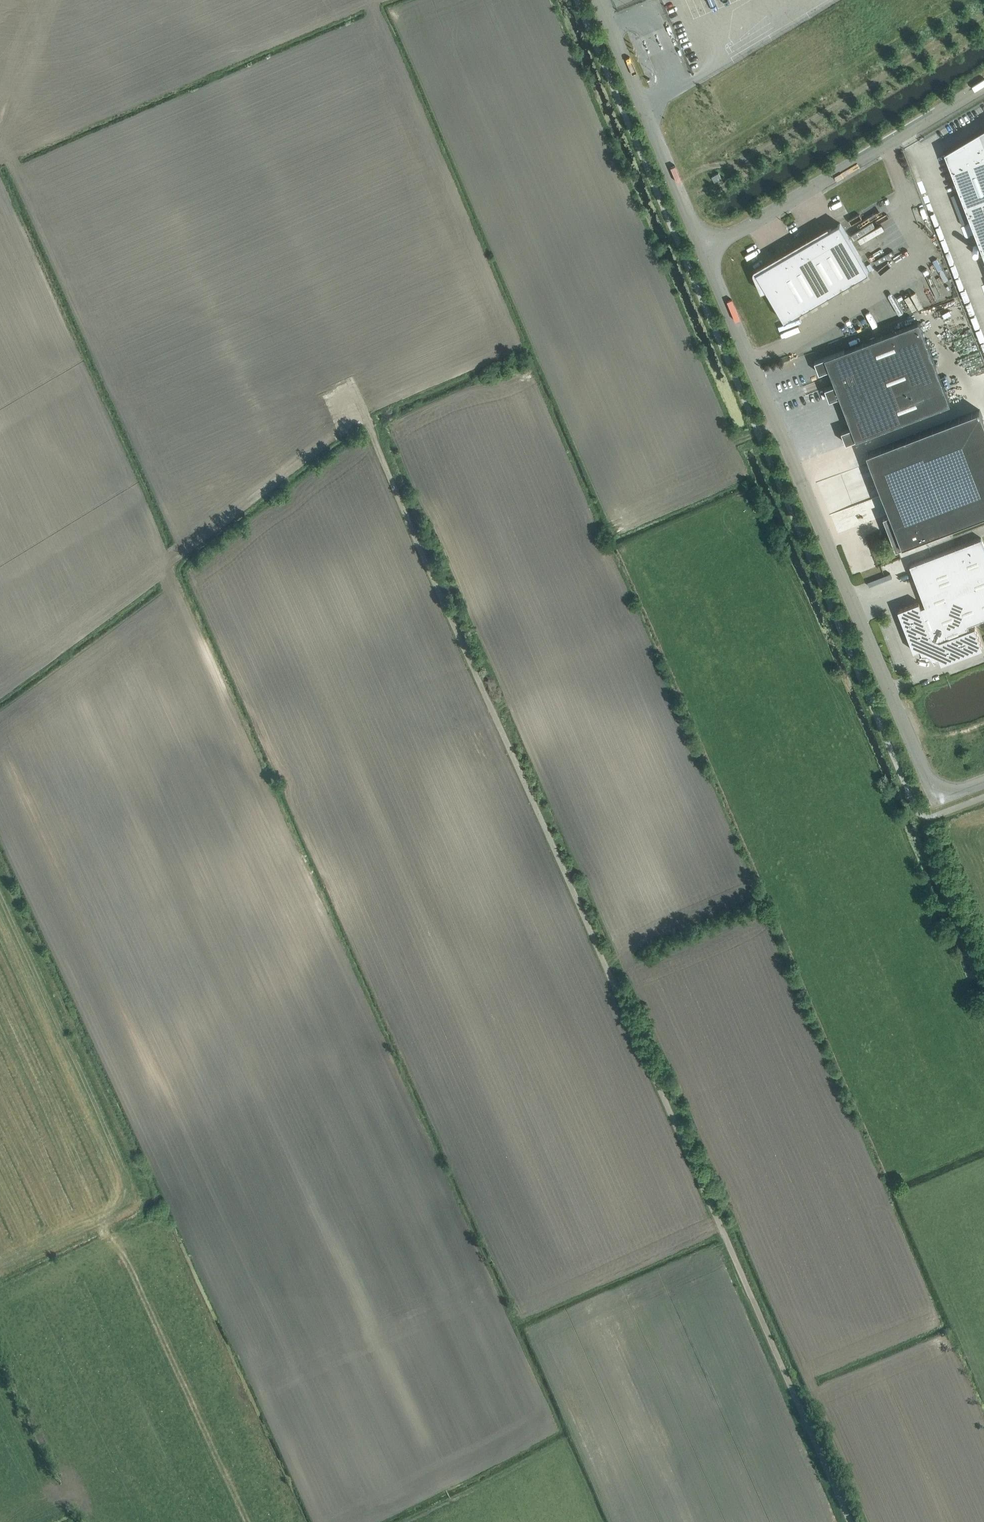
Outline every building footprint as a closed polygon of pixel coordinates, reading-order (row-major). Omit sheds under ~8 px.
[(947,152),(953,169),(952,170),(983,256),(983,130),(947,152)] [(715,181),(722,177),(719,172),(712,176),(715,181)] [(962,224),(971,221),(960,191),(951,195),(962,224)] [(868,271),(840,222),(763,268),(761,268),(759,268),(757,268),(755,268),(754,270),(753,271),(754,273),(761,291),(766,288),(785,320),(868,271)] [(951,404),(920,322),(816,361),(820,373),(831,369),(836,384),(826,388),(830,400),(841,396),(852,427),(842,431),(846,443),(951,404)] [(983,514),(983,421),(980,409),(867,452),(895,524),(889,526),(897,547),(983,514)] [(981,537),(910,565),(925,605),(921,607),(919,601),(898,610),(914,650),(920,648),(922,652),(920,653),(920,654),(924,653),(927,653),(931,655),(933,657),(934,661),(936,660),(935,658),(939,657),(942,663),(983,647),(975,626),(969,628),(968,624),(983,618),(983,545),(981,537)]
